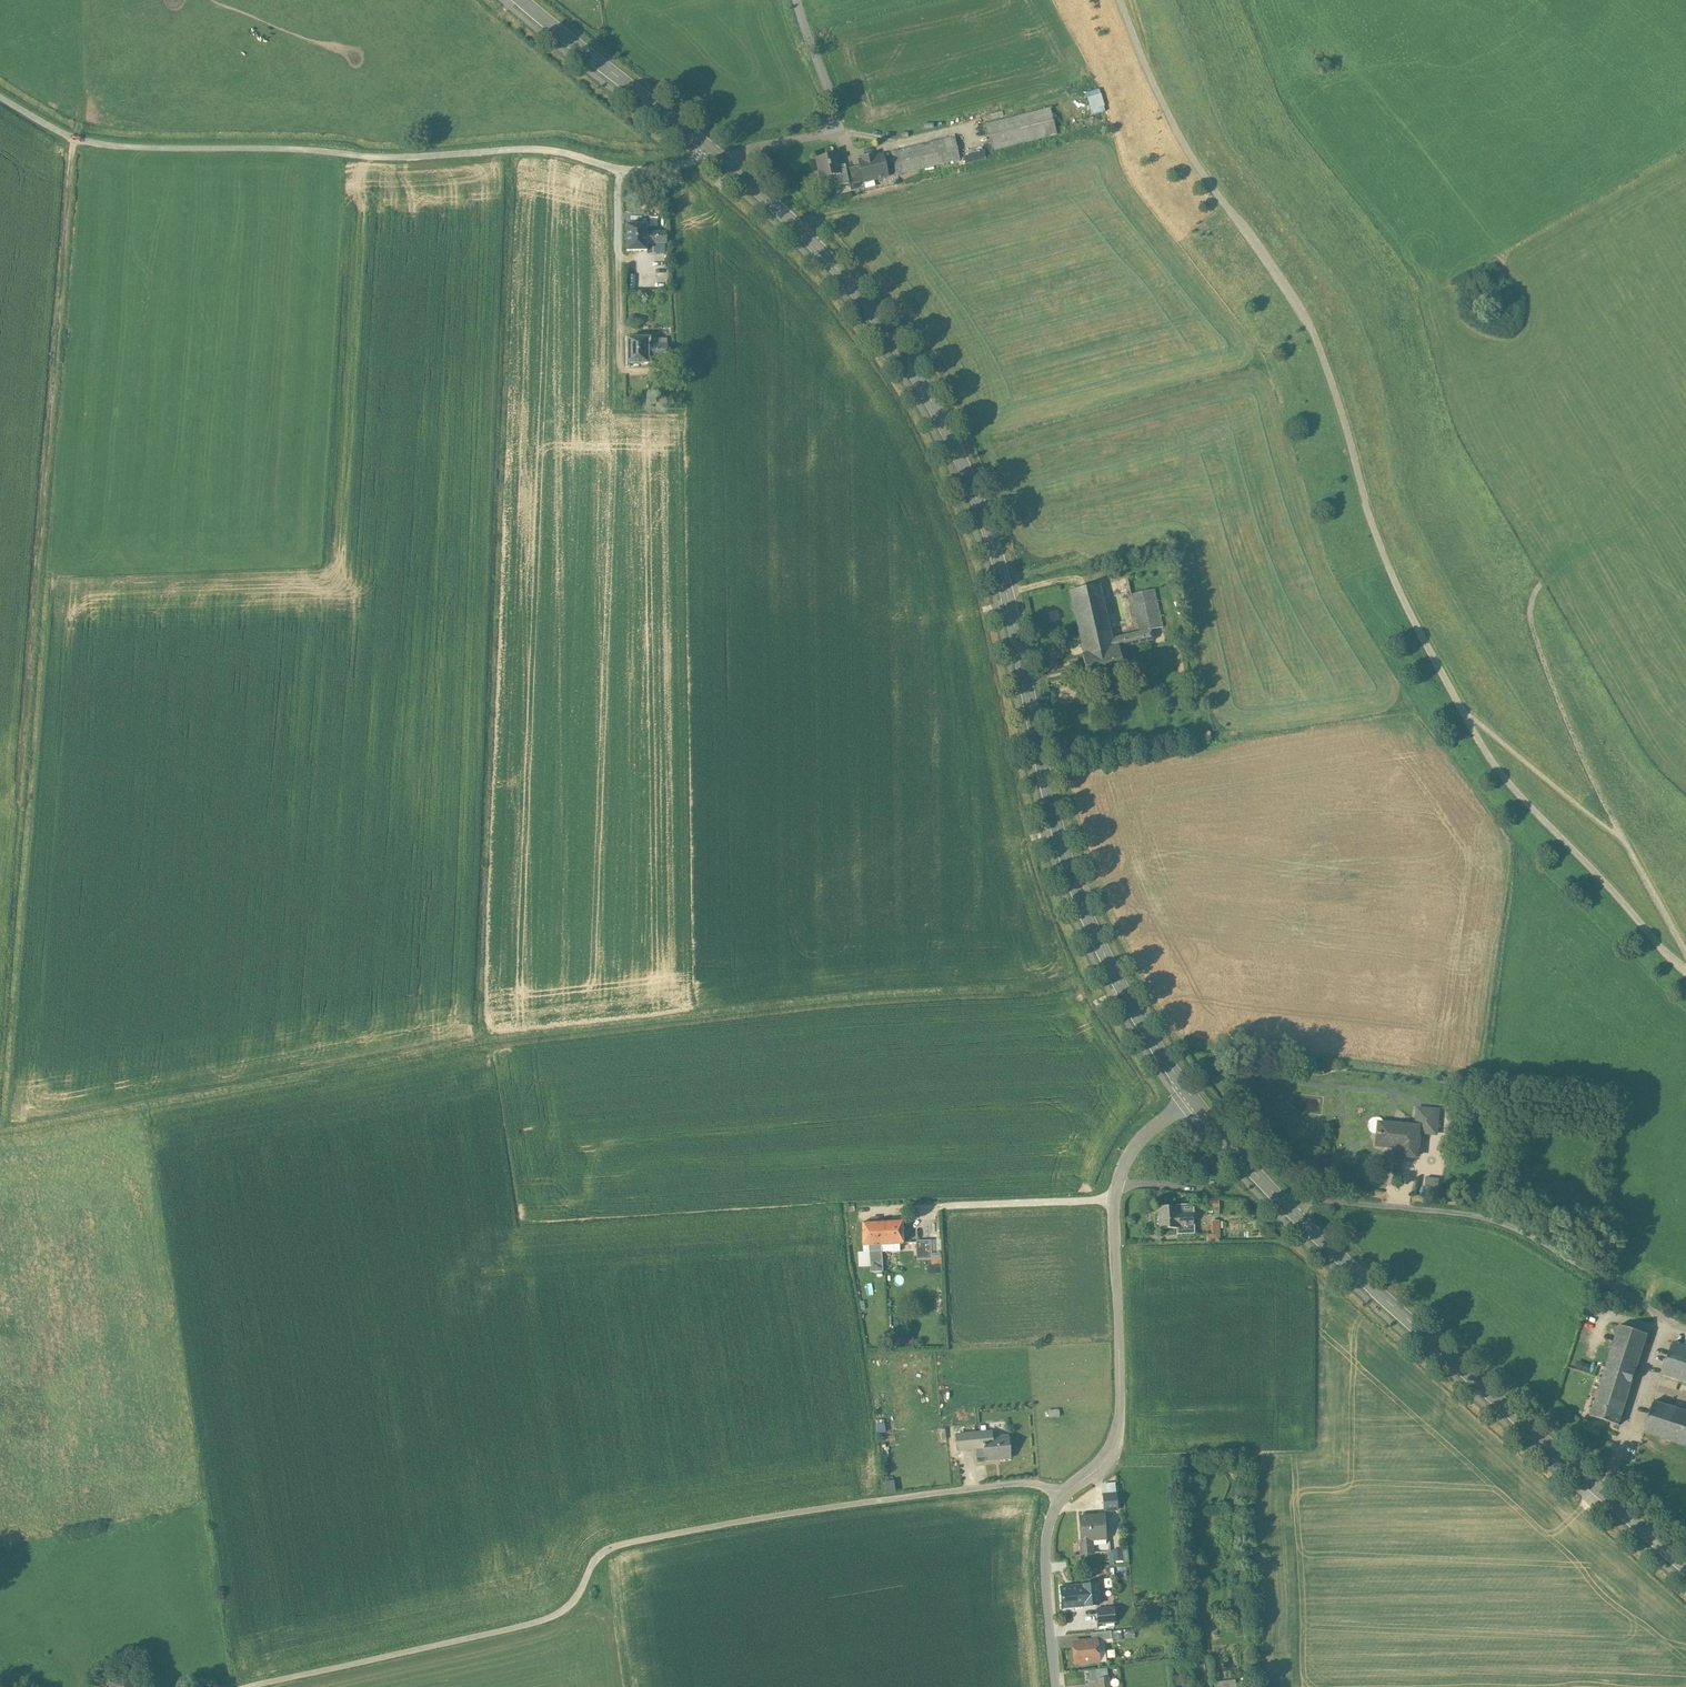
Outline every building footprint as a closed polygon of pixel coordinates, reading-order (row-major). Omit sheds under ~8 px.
[(1100,89),(1086,92),(1092,115),(1105,112),(1100,89)] [(1050,110),(986,126),(993,151),(1056,135),(1050,110)] [(955,138),(891,153),(896,175),(960,160),(955,138)] [(964,156),(965,163),(986,159),(984,151),(964,156)] [(835,155),(817,159),(821,179),(836,176),(839,187),(849,184),(846,169),(839,171),(835,155)] [(883,157),(873,159),(872,157),(863,159),(863,161),(859,162),(860,166),(863,182),(887,176),(883,157)] [(860,166),(846,169),(849,184),(850,192),(865,189),(863,182),(860,166)] [(647,226),(627,226),(627,252),(647,252),(647,245),(647,233),(647,226)] [(666,233),(647,233),(647,245),(666,244),(666,233)] [(636,339),(628,339),(628,365),(648,365),(648,357),(648,346),(648,339),(636,339)] [(667,346),(648,346),(648,357),(667,357),(667,346)] [(1099,585),(1069,592),(1083,656),(1114,649),(1111,639),(1099,585)] [(1153,590),(1130,596),(1139,633),(1162,628),(1153,590)] [(1139,633),(1111,639),(1114,649),(1117,648),(1117,649),(1164,639),(1162,628),(1139,633)] [(1083,656),(1082,656),(1088,683),(1123,675),(1117,649),(1117,648),(1114,649),(1083,656)] [(1439,1111),(1418,1109),(1417,1120),(1434,1122),(1435,1121),(1438,1121),(1439,1111)] [(1434,1122),(1417,1120),(1417,1127),(1419,1127),(1419,1133),(1437,1134),(1438,1121),(1435,1121),(1434,1122)] [(1417,1127),(1380,1124),(1379,1133),(1378,1133),(1378,1135),(1379,1135),(1378,1146),(1402,1149),(1401,1156),(1417,1158),(1419,1133),(1419,1127),(1417,1127)] [(1439,1180),(1428,1179),(1427,1189),(1438,1190),(1439,1180)] [(1193,1205),(1175,1206),(1175,1207),(1158,1208),(1159,1230),(1176,1229),(1176,1235),(1194,1234),(1194,1225),(1193,1226),(1192,1213),(1193,1213),(1193,1205)] [(902,1221),(863,1223),(864,1245),(868,1244),(869,1251),(881,1251),(881,1244),(903,1243),(902,1221)] [(1219,1221),(1211,1221),(1212,1235),(1206,1235),(1207,1242),(1219,1242),(1219,1221)] [(931,1240),(916,1241),(917,1259),(931,1258),(931,1240)] [(940,1240),(931,1240),(931,1258),(934,1258),(934,1264),(941,1264),(940,1240)] [(881,1251),(869,1251),(870,1271),(883,1270),(881,1251)] [(1648,1335),(1620,1326),(1605,1372),(1633,1381),(1648,1335)] [(906,1341),(903,1341),(903,1344),(913,1344),(913,1335),(906,1335),(906,1341)] [(1673,1343),(1662,1376),(1685,1383),(1685,1347),(1673,1343)] [(1633,1381),(1605,1372),(1591,1417),(1619,1425),(1633,1381)] [(1653,1401),(1643,1433),(1685,1447),(1685,1411),(1653,1401)] [(1004,1431),(974,1434),(976,1448),(983,1447),(985,1459),(999,1458),(999,1459),(1010,1458),(1008,1437),(1005,1437),(1004,1431)] [(974,1434),(956,1435),(957,1450),(976,1448),(974,1434)] [(885,1493),(895,1492),(895,1479),(884,1479),(885,1493)] [(1116,1494),(1102,1495),(1103,1502),(1117,1501),(1116,1494)] [(1117,1501),(1103,1502),(1103,1510),(1118,1509),(1117,1501)] [(1104,1515),(1079,1517),(1081,1554),(1092,1553),(1091,1539),(1106,1538),(1104,1515)] [(1111,1561),(1129,1561),(1128,1549),(1111,1549),(1111,1561)] [(1057,1572),(1058,1581),(1070,1580),(1068,1570),(1057,1572)] [(1096,1583),(1084,1585),(1085,1606),(1097,1604),(1096,1583)] [(1084,1585),(1060,1587),(1061,1608),(1085,1606),(1084,1585)] [(1114,1607),(1096,1609),(1097,1624),(1115,1623),(1114,1607)] [(1111,1631),(1091,1633),(1092,1641),(1096,1640),(1104,1640),(1111,1639),(1111,1631)] [(1092,1641),(1072,1643),(1074,1662),(1076,1662),(1078,1664),(1085,1664),(1087,1661),(1098,1660),(1099,1662),(1106,1662),(1104,1640),(1096,1640),(1092,1641)] [(134,1661),(127,1664),(132,1676),(138,1673),(134,1661)] [(110,1681),(112,1686),(135,1686),(130,1673),(110,1681)] [(1098,1678),(1099,1686),(1110,1686),(1109,1677),(1098,1678)] [(1218,1681),(1218,1686),(1237,1686),(1235,1678),(1218,1681)]
